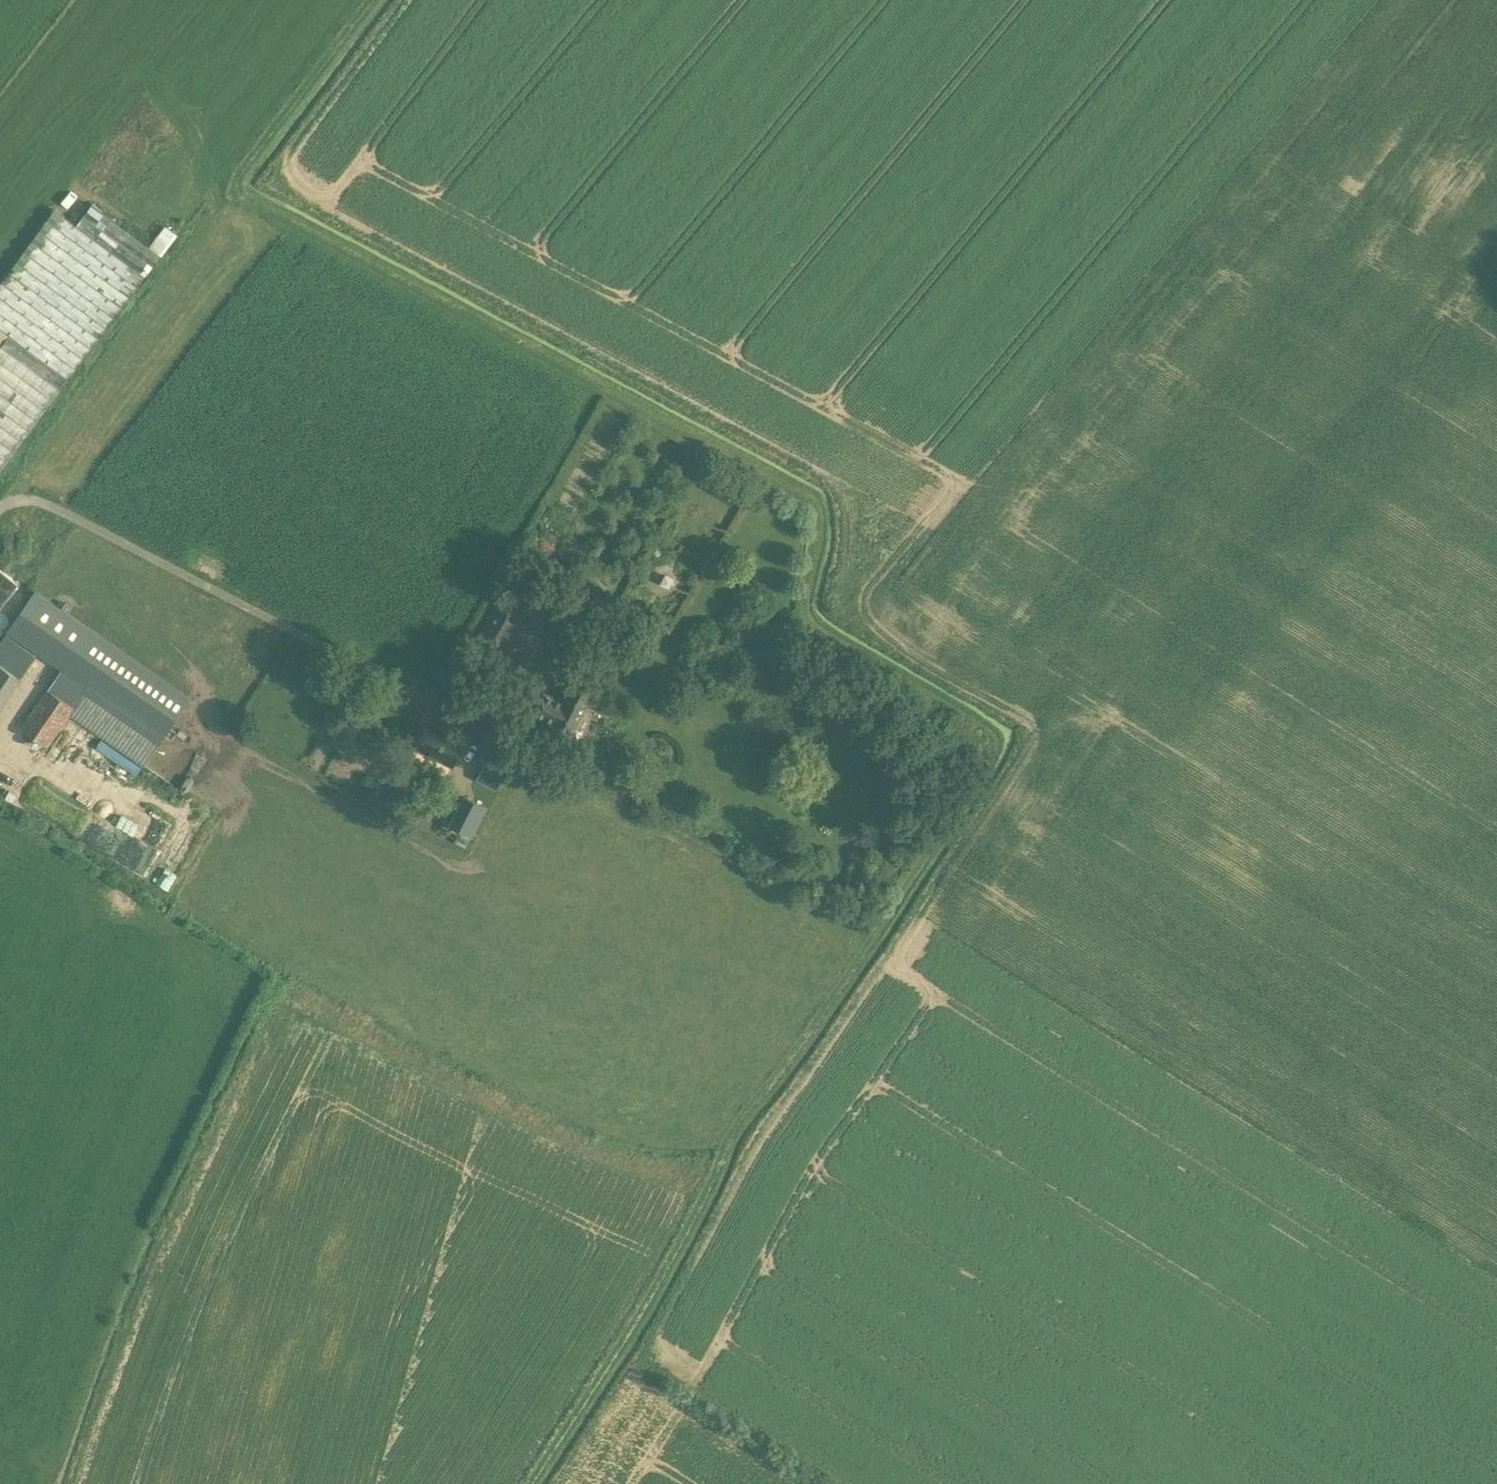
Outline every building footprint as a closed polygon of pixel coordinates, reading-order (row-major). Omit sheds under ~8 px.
[(170,243),(158,234),(148,247),(90,204),(75,225),(54,209),(0,283),(0,471),(170,243)] [(0,568),(0,604),(18,583),(0,568)] [(520,579),(512,592),(531,602),(538,590),(520,579)] [(35,588),(0,639),(0,708),(21,678),(20,677),(37,653),(61,670),(47,690),(46,689),(19,728),(47,747),(69,715),(143,766),(191,696),(35,588)] [(479,632),(506,647),(525,611),(499,596),(479,632)] [(571,734),(593,688),(574,679),(563,700),(544,691),(535,710),(554,720),(552,725),(571,734)] [(451,764),(465,739),(428,719),(414,744),(451,764)] [(486,743),(475,763),(482,766),(475,779),(495,788),(501,776),(502,777),(512,756),(486,743)] [(448,825),(461,831),(472,836),(474,833),(486,806),(470,798),(463,795),(448,825)]
